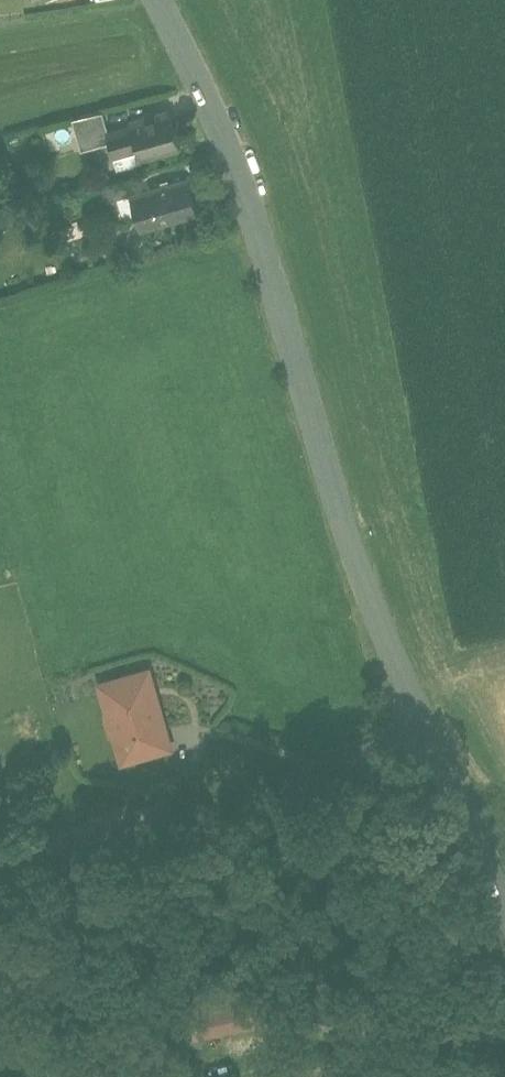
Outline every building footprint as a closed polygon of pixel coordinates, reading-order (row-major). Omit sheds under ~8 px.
[(87,147),(110,137),(102,116),(78,126),(87,147)] [(142,161),(178,150),(168,116),(132,126),(133,131),(110,137),(115,153),(138,147),(142,161)] [(202,212),(190,177),(153,190),(158,207),(139,213),(145,231),(202,212)] [(135,196),(130,182),(99,192),(110,225),(126,220),(120,201),(135,196)] [(143,647),(93,662),(116,742),(166,728),(143,647)] [(193,1036),(257,1027),(252,988),(188,997),(193,1036)]
